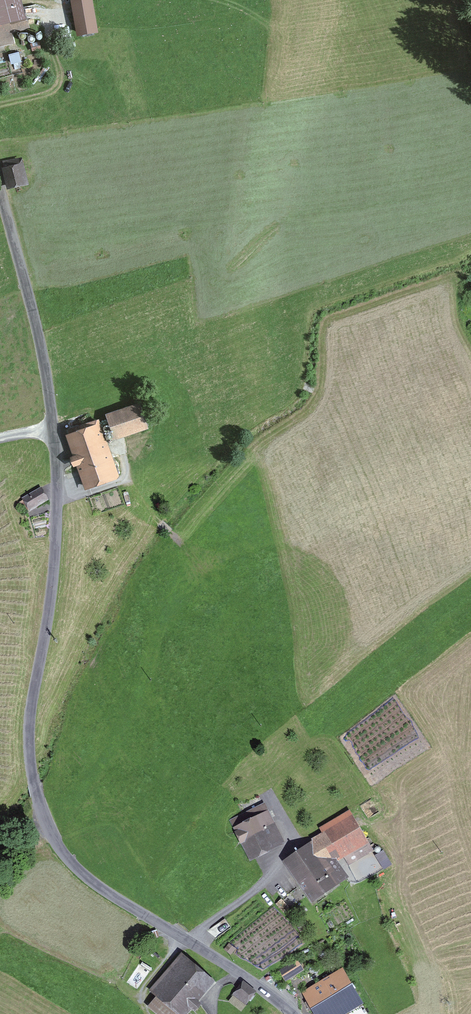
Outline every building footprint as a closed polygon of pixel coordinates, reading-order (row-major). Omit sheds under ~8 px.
[(18,44),(15,34),(32,29),(28,13),(10,17),(6,0),(0,0),(0,49),(18,44)] [(79,36),(99,33),(93,0),(73,0),(79,36)] [(18,53),(8,53),(9,63),(19,62),(18,53)] [(26,160),(6,164),(12,190),(31,185),(26,160)] [(143,405),(111,416),(119,440),(151,429),(143,405)] [(102,424),(69,435),(88,492),(121,481),(102,424)] [(42,490),(24,501),(32,513),(50,502),(42,490)] [(257,809),(232,823),(252,860),(268,851),(284,842),(273,822),(266,826),(257,809)] [(325,835),(286,860),(313,901),(348,878),(337,861),(366,842),(347,814),(322,830),(325,835)] [(384,866),(391,863),(385,850),(378,854),(384,866)] [(152,995),(158,1000),(150,1010),(156,1013),(193,1013),(216,985),(182,958),(152,995)] [(296,961),(280,972),(287,982),(303,972),(296,961)] [(332,993),(348,983),(342,973),(306,995),(316,1013),(336,1001),(332,993)] [(316,1013),(317,1013),(349,1013),(362,1006),(348,983),(332,993),(336,1001),(316,1013)] [(242,986),(234,997),(248,1007),(256,996),(242,986)]
